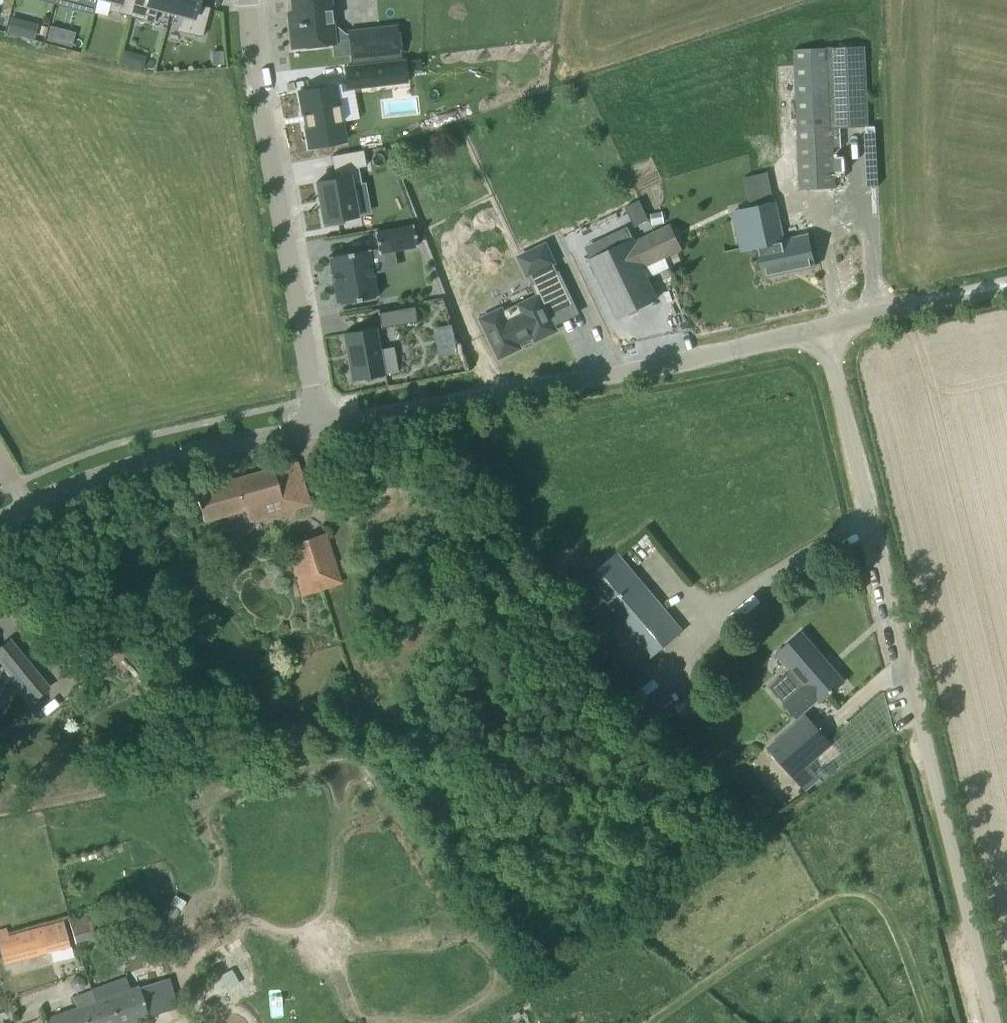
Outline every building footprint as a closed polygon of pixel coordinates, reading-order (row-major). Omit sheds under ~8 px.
[(111,1),(108,10),(130,16),(134,0),(109,0),(111,1)] [(130,16),(154,22),(157,8),(170,12),(173,0),(134,0),(130,16)] [(178,31),(202,37),(210,7),(197,4),(198,0),(173,0),(170,12),(182,15),(178,31)] [(334,43),(329,0),(292,0),(295,23),(290,23),(293,48),(334,43)] [(7,31),(22,35),(25,21),(10,17),(7,31)] [(46,41),(60,44),(64,29),(50,25),(46,41)] [(400,55),(396,27),(349,32),(352,60),(400,55)] [(863,46),(793,50),(800,189),(836,188),(835,177),(845,177),(845,153),(834,153),(834,147),(841,146),(841,127),(867,126),(863,46)] [(120,61),(132,65),(136,53),(123,49),(120,61)] [(213,49),(213,62),(224,62),(224,49),(213,49)] [(342,68),(343,88),(403,83),(401,64),(342,68)] [(332,85),(294,91),(304,146),(341,139),(332,85)] [(441,152),(435,137),(419,143),(425,158),(441,152)] [(316,182),(324,226),(344,223),(343,219),(356,216),(351,186),(361,184),(361,183),(358,167),(366,166),(363,150),(331,156),(334,172),(338,171),(339,178),(316,182)] [(777,202),(774,203),(751,208),(749,208),(764,276),(815,265),(808,234),(785,239),(779,241),(774,220),(780,219),(777,202)] [(652,225),(664,222),(661,211),(649,214),(652,225)] [(413,225),(375,232),(379,253),(417,246),(413,225)] [(630,244),(641,267),(681,248),(670,225),(630,244)] [(630,244),(629,241),(592,258),(592,259),(619,317),(656,299),(641,267),(630,244)] [(337,302),(337,303),(337,304),(377,297),(377,295),(369,250),(369,249),(328,256),(329,258),(329,257),(337,302)] [(495,313),(474,323),(491,362),(513,354),(510,346),(527,339),(531,346),(552,337),(546,322),(572,311),(559,279),(557,280),(552,268),(554,268),(546,250),(518,262),(526,280),(528,279),(533,290),(531,291),(535,301),(497,317),(495,313)] [(417,322),(415,306),(379,313),(381,328),(417,322)] [(376,328),(343,334),(352,381),(385,375),(384,375),(398,372),(394,349),(380,351),(376,328)] [(310,503),(296,462),(194,490),(204,521),(236,511),(244,510),(266,504),(269,515),(310,503)] [(325,531),(285,543),(301,597),(341,584),(325,531)] [(551,579),(565,596),(587,622),(631,675),(683,631),(617,552),(581,583),(567,566),(552,578),(551,579)] [(778,653),(805,685),(785,703),(797,717),(817,700),(820,702),(844,681),(802,633),(778,653)] [(9,640),(0,647),(0,660),(3,664),(0,667),(0,703),(1,704),(21,688),(32,701),(48,687),(9,640)] [(693,693),(673,703),(679,716),(699,707),(693,693)] [(768,748),(789,772),(805,790),(819,778),(808,766),(832,744),(806,714),(768,748)] [(748,794),(743,813),(761,818),(766,799),(748,794)] [(158,945),(185,938),(175,901),(148,909),(158,945)] [(65,918),(72,944),(99,937),(95,921),(92,911),(65,918)] [(70,947),(63,920),(8,935),(6,928),(0,929),(0,954),(3,965),(70,947)] [(168,998),(161,980),(140,987),(139,984),(130,987),(128,979),(91,991),(101,1022),(138,1022),(150,1019),(149,1017),(172,1009),(168,998)] [(44,1022),(101,1022),(91,991),(72,997),(77,1010),(43,1020),(44,1022)]
